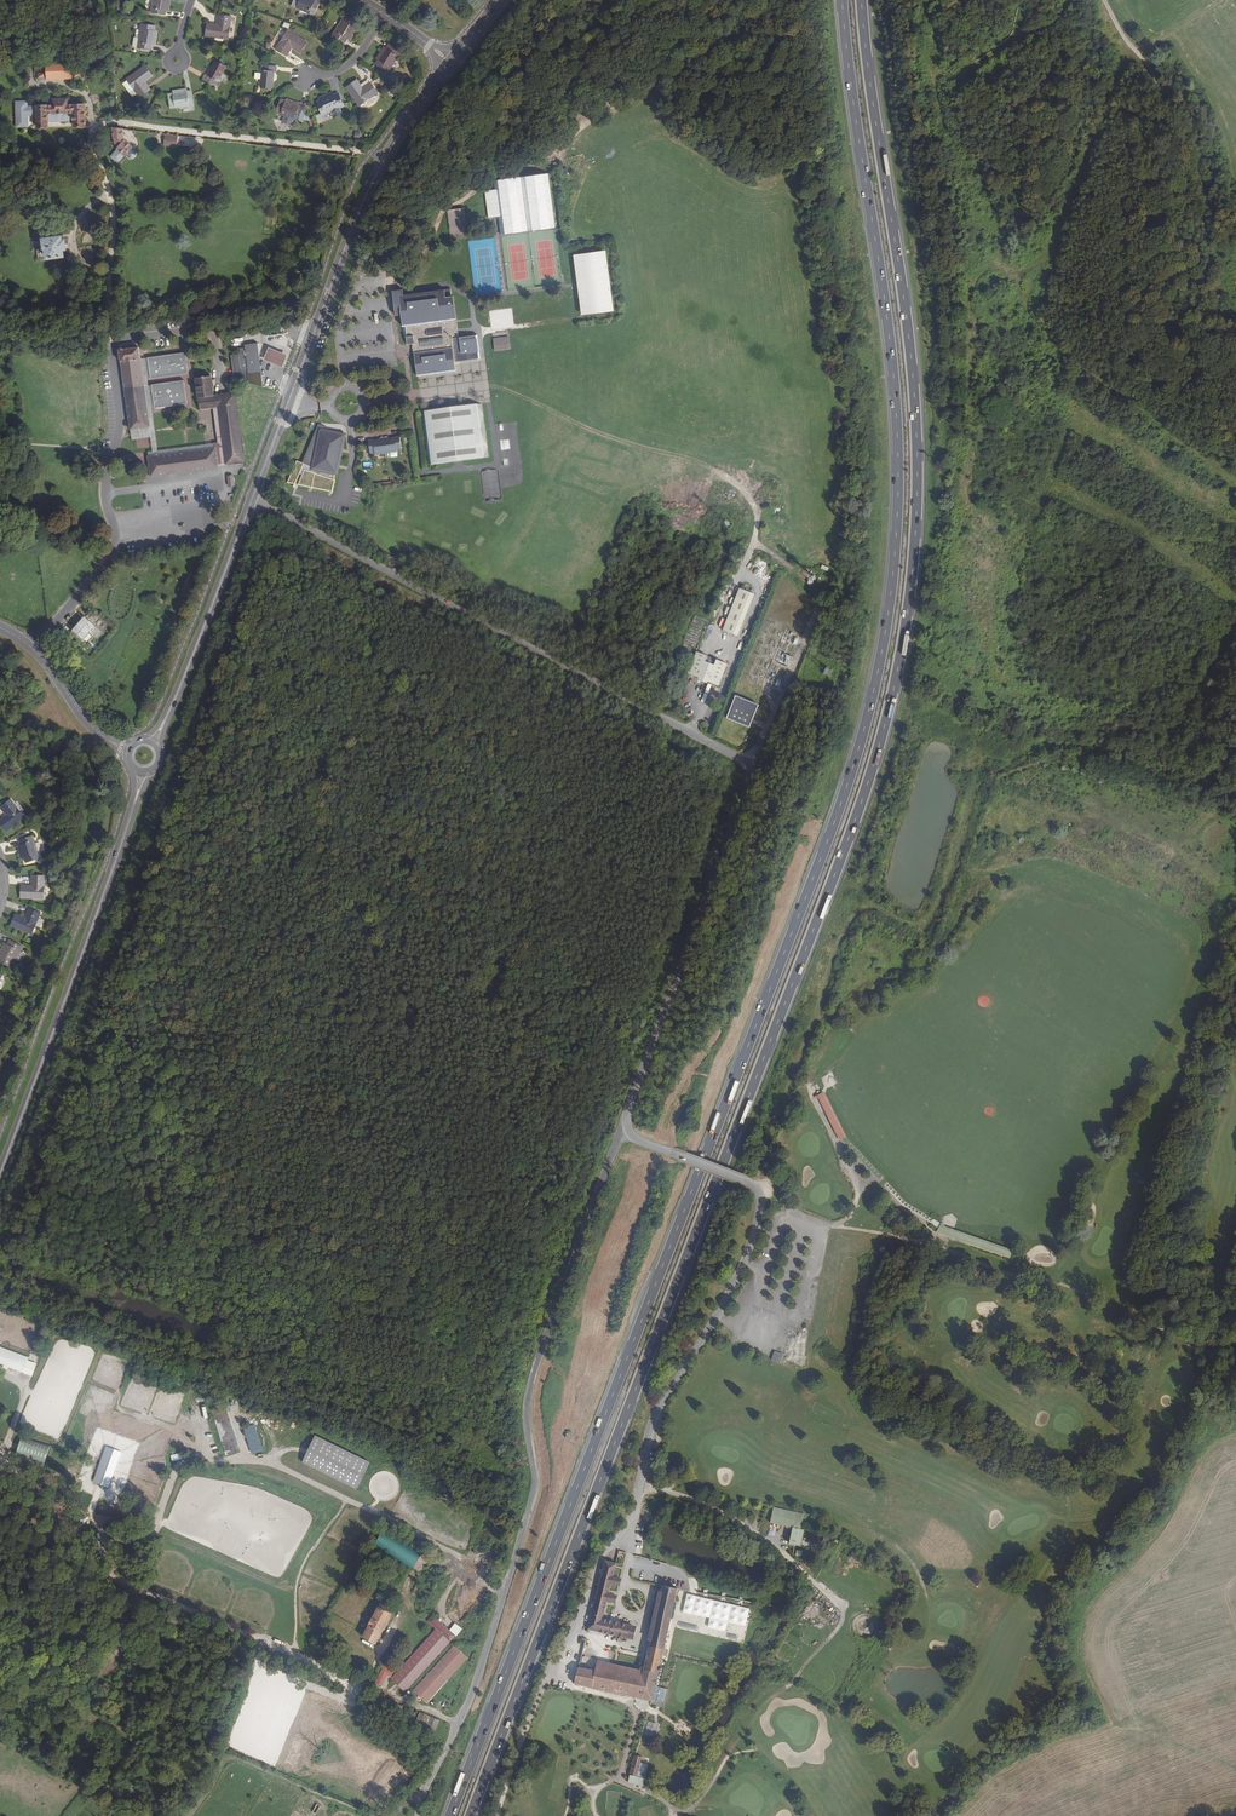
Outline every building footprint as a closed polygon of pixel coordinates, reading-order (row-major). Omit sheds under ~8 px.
[(165,15),(166,10),(168,0),(153,0),(151,13),(165,15)] [(315,0),(314,0),(295,0),(292,6),(313,15),(319,2),(315,0)] [(333,35),(345,43),(348,39),(355,27),(358,23),(346,15),(333,35)] [(208,24),(206,37),(228,40),(230,27),(232,17),(219,16),(217,25),(208,24)] [(152,49),(153,45),(155,31),(155,26),(141,24),(138,47),(152,49)] [(351,41),(358,29),(355,27),(348,39),(351,41)] [(300,53),(307,42),(288,31),(281,43),(280,43),(276,50),(287,56),(292,48),(300,53)] [(389,44),(387,48),(379,61),(376,64),(388,72),(401,52),(389,44)] [(376,59),(379,61),(387,48),(384,46),(376,59)] [(226,67),(216,61),(208,75),(206,74),(203,79),(215,86),(216,86),(219,87),(221,83),(218,82),(226,67)] [(71,79),(71,65),(55,65),(56,76),(47,76),(47,80),(71,79)] [(47,76),(56,76),(55,65),(47,65),(47,76)] [(153,77),(145,66),(127,79),(128,81),(123,84),(133,96),(137,94),(140,98),(150,90),(145,82),(153,77)] [(277,67),(262,66),(260,87),(273,89),(274,72),(276,72),(277,67)] [(363,88),(357,80),(346,88),(359,106),(364,103),(366,106),(367,106),(375,101),(375,100),(373,96),(377,93),(370,83),(363,88)] [(194,105),(192,91),(187,91),(173,94),(168,94),(170,108),(194,105)] [(333,92),(320,97),(321,100),(334,95),(333,92)] [(344,107),(339,94),(334,95),(321,100),(317,102),(322,116),(344,107)] [(48,113),(73,113),(73,122),(73,126),(86,126),(85,105),(67,106),(67,99),(53,99),(53,106),(37,106),(37,127),(48,127),(48,122),(48,113)] [(29,106),(29,100),(16,101),(17,127),(30,127),(30,116),(36,116),(36,106),(29,106)] [(303,108),(299,106),(285,101),(281,100),(276,113),(298,121),(303,109),(303,108)] [(303,122),(307,111),(303,109),(299,121),(303,122)] [(48,113),(48,122),(73,122),(73,113),(48,113)] [(113,138),(123,138),(123,129),(112,128),(112,129),(105,132),(106,137),(113,137),(113,138)] [(176,147),(176,135),(163,135),(163,146),(176,147)] [(202,146),(202,138),(177,137),(177,145),(202,146)] [(549,175),(494,181),(501,235),(556,228),(549,175)] [(450,236),(464,235),(463,209),(449,209),(450,236)] [(63,237),(63,234),(45,236),(46,246),(49,245),(50,254),(59,252),(67,251),(66,247),(68,246),(67,236),(63,237)] [(38,258),(44,258),(44,241),(34,241),(34,248),(38,248),(38,258)] [(605,251),(572,255),(579,316),(612,312),(605,251)] [(416,376),(455,372),(453,363),(479,359),(476,336),(458,339),(453,297),(451,298),(450,290),(403,296),(402,290),(392,292),(395,316),(401,316),(404,338),(405,337),(406,346),(412,345),(416,376)] [(493,343),(494,351),(509,349),(508,341),(493,343)] [(233,370),(234,380),(263,387),(257,343),(244,345),(245,349),(238,349),(239,354),(231,355),(233,370)] [(138,347),(119,350),(130,428),(149,426),(140,360),(138,347)] [(282,367),(287,355),(269,348),(264,360),(282,367)] [(185,352),(147,357),(150,378),(188,373),(185,352)] [(223,447),(218,407),(213,408),(217,442),(214,442),(158,450),(145,360),(143,360),(140,360),(149,426),(130,428),(132,439),(150,436),(152,451),(148,452),(148,453),(149,457),(223,447)] [(195,379),(200,409),(213,408),(218,407),(223,447),(149,457),(148,457),(151,476),(218,467),(218,465),(225,464),(245,462),(235,393),(214,395),(211,376),(195,379)] [(183,380),(151,384),(154,408),(187,404),(183,380)] [(480,405),(419,413),(426,466),(487,458),(480,405)] [(301,463),(296,461),(287,483),(332,492),(335,475),(338,476),(346,433),(329,430),(318,424),(301,463)] [(395,451),(401,450),(399,437),(394,437),(394,438),(389,439),(389,440),(387,440),(379,441),(377,441),(377,440),(372,441),(372,440),(367,441),(369,454),(374,453),(374,455),(396,452),(395,451)] [(754,599),(739,593),(721,635),(736,641),(754,599)] [(95,627),(84,618),(78,624),(89,634),(95,627)] [(72,631),(83,640),(89,634),(78,624),(72,631)] [(692,679),(716,690),(726,669),(701,658),(692,679)] [(737,694),(727,718),(751,728),(760,706),(742,698),(743,696),(737,694)] [(7,831),(24,817),(10,800),(1,808),(7,815),(0,821),(0,822),(7,831)] [(33,836),(19,840),(21,845),(25,858),(26,863),(39,859),(33,836)] [(22,886),(22,898),(43,899),(44,877),(32,876),(32,886),(22,886)] [(16,915),(11,926),(32,934),(40,914),(29,909),(25,918),(16,915)] [(7,944),(1,957),(0,958),(0,962),(11,968),(22,947),(10,940),(7,944)] [(983,995),(977,1002),(984,1008),(990,1000),(983,995)] [(845,1138),(825,1091),(817,1095),(837,1141),(845,1138)] [(0,1350),(0,1360),(22,1368),(25,1359),(0,1350)] [(780,1363),(783,1353),(774,1351),(772,1361),(780,1363)] [(6,1409),(9,1401),(2,1399),(0,1404),(0,1407),(6,1409)] [(213,1413),(223,1455),(237,1452),(228,1410),(213,1413)] [(250,1453),(261,1449),(254,1425),(243,1429),(250,1453)] [(312,1436),(300,1464),(356,1489),(369,1461),(312,1436)] [(42,1465),(48,1448),(20,1438),(14,1455),(42,1465)] [(803,1515),(773,1508),(770,1523),(791,1528),(787,1543),(799,1546),(803,1530),(800,1529),(803,1515)] [(410,1568),(418,1558),(383,1531),(375,1541),(410,1568)] [(615,1563),(603,1561),(587,1629),(631,1640),(634,1626),(602,1618),(615,1563)] [(576,1668),(572,1684),(650,1701),(675,1588),(659,1585),(640,1671),(594,1661),(592,1671),(576,1668)] [(749,1608),(687,1595),(683,1613),(710,1619),(708,1628),(725,1632),(727,1622),(745,1626),(749,1608)] [(380,1603),(364,1636),(375,1642),(392,1609),(380,1603)] [(426,1622),(434,1629),(390,1680),(405,1693),(455,1635),(432,1615),(426,1622)] [(454,1646),(412,1690),(425,1703),(447,1680),(468,1659),(454,1646)] [(382,1666),(375,1682),(381,1685),(385,1676),(390,1678),(394,1671),(382,1666)] [(345,1683),(343,1691),(358,1694),(359,1686),(345,1683)] [(663,1707),(666,1689),(654,1687),(651,1701),(654,1701),(653,1706),(663,1707)] [(419,1714),(414,1726),(421,1729),(426,1717),(419,1714)] [(437,1721),(429,1718),(423,1733),(430,1737),(437,1721)] [(633,1755),(627,1783),(643,1786),(647,1764),(640,1763),(641,1757),(633,1755)] [(438,1798),(441,1800),(448,1791),(445,1789),(438,1798)]
